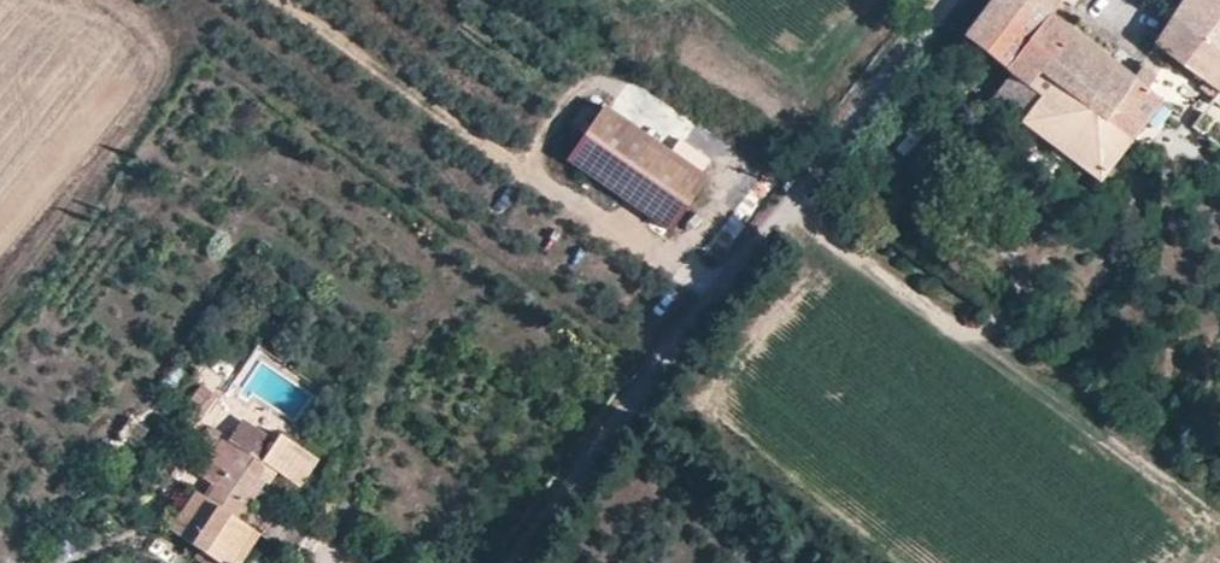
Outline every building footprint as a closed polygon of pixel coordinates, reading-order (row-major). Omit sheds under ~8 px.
[(967,37),(1016,73),(1035,87),(1042,77),(1076,31),(1054,15),(1033,0),(995,0),(968,37),(967,37)] [(1054,15),(1065,0),(1033,0),(1054,15)] [(1178,17),(1219,49),(1219,0),(1191,0),(1178,17)] [(1219,90),(1219,49),(1178,17),(1159,43),(1219,90)] [(1134,77),(1076,31),(1042,77),(1131,142),(1164,100),(1134,77)] [(1035,87),(1016,73),(995,100),(1026,124),(1047,96),(1035,87)] [(1047,96),(1026,124),(1101,181),(1131,142),(1042,77),(1035,87),(1047,96)] [(567,161),(671,231),(707,176),(603,107),(567,161)] [(211,416),(219,394),(197,385),(188,407),(211,416)] [(115,440),(131,450),(144,428),(128,419),(115,440)] [(224,562),(242,562),(259,534),(238,520),(249,502),(245,498),(259,478),(268,483),(277,471),(299,485),(315,461),(277,437),(260,460),(211,426),(200,444),(204,449),(191,469),(215,485),(205,497),(196,491),(171,528),(224,562)]
